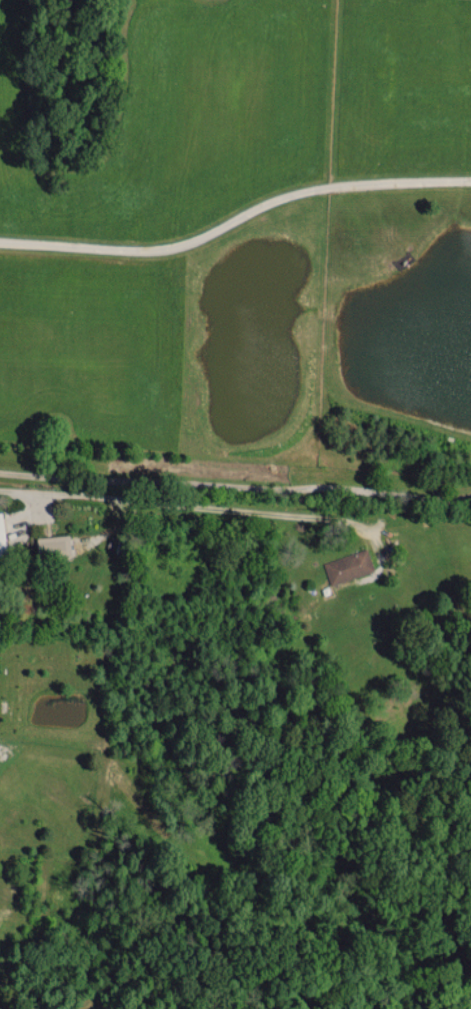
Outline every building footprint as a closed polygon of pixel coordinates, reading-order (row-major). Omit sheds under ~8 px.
[(37,537),(38,559),(71,557),(70,535),(37,537)] [(374,572),(368,549),(323,560),(329,583),(374,572)]
